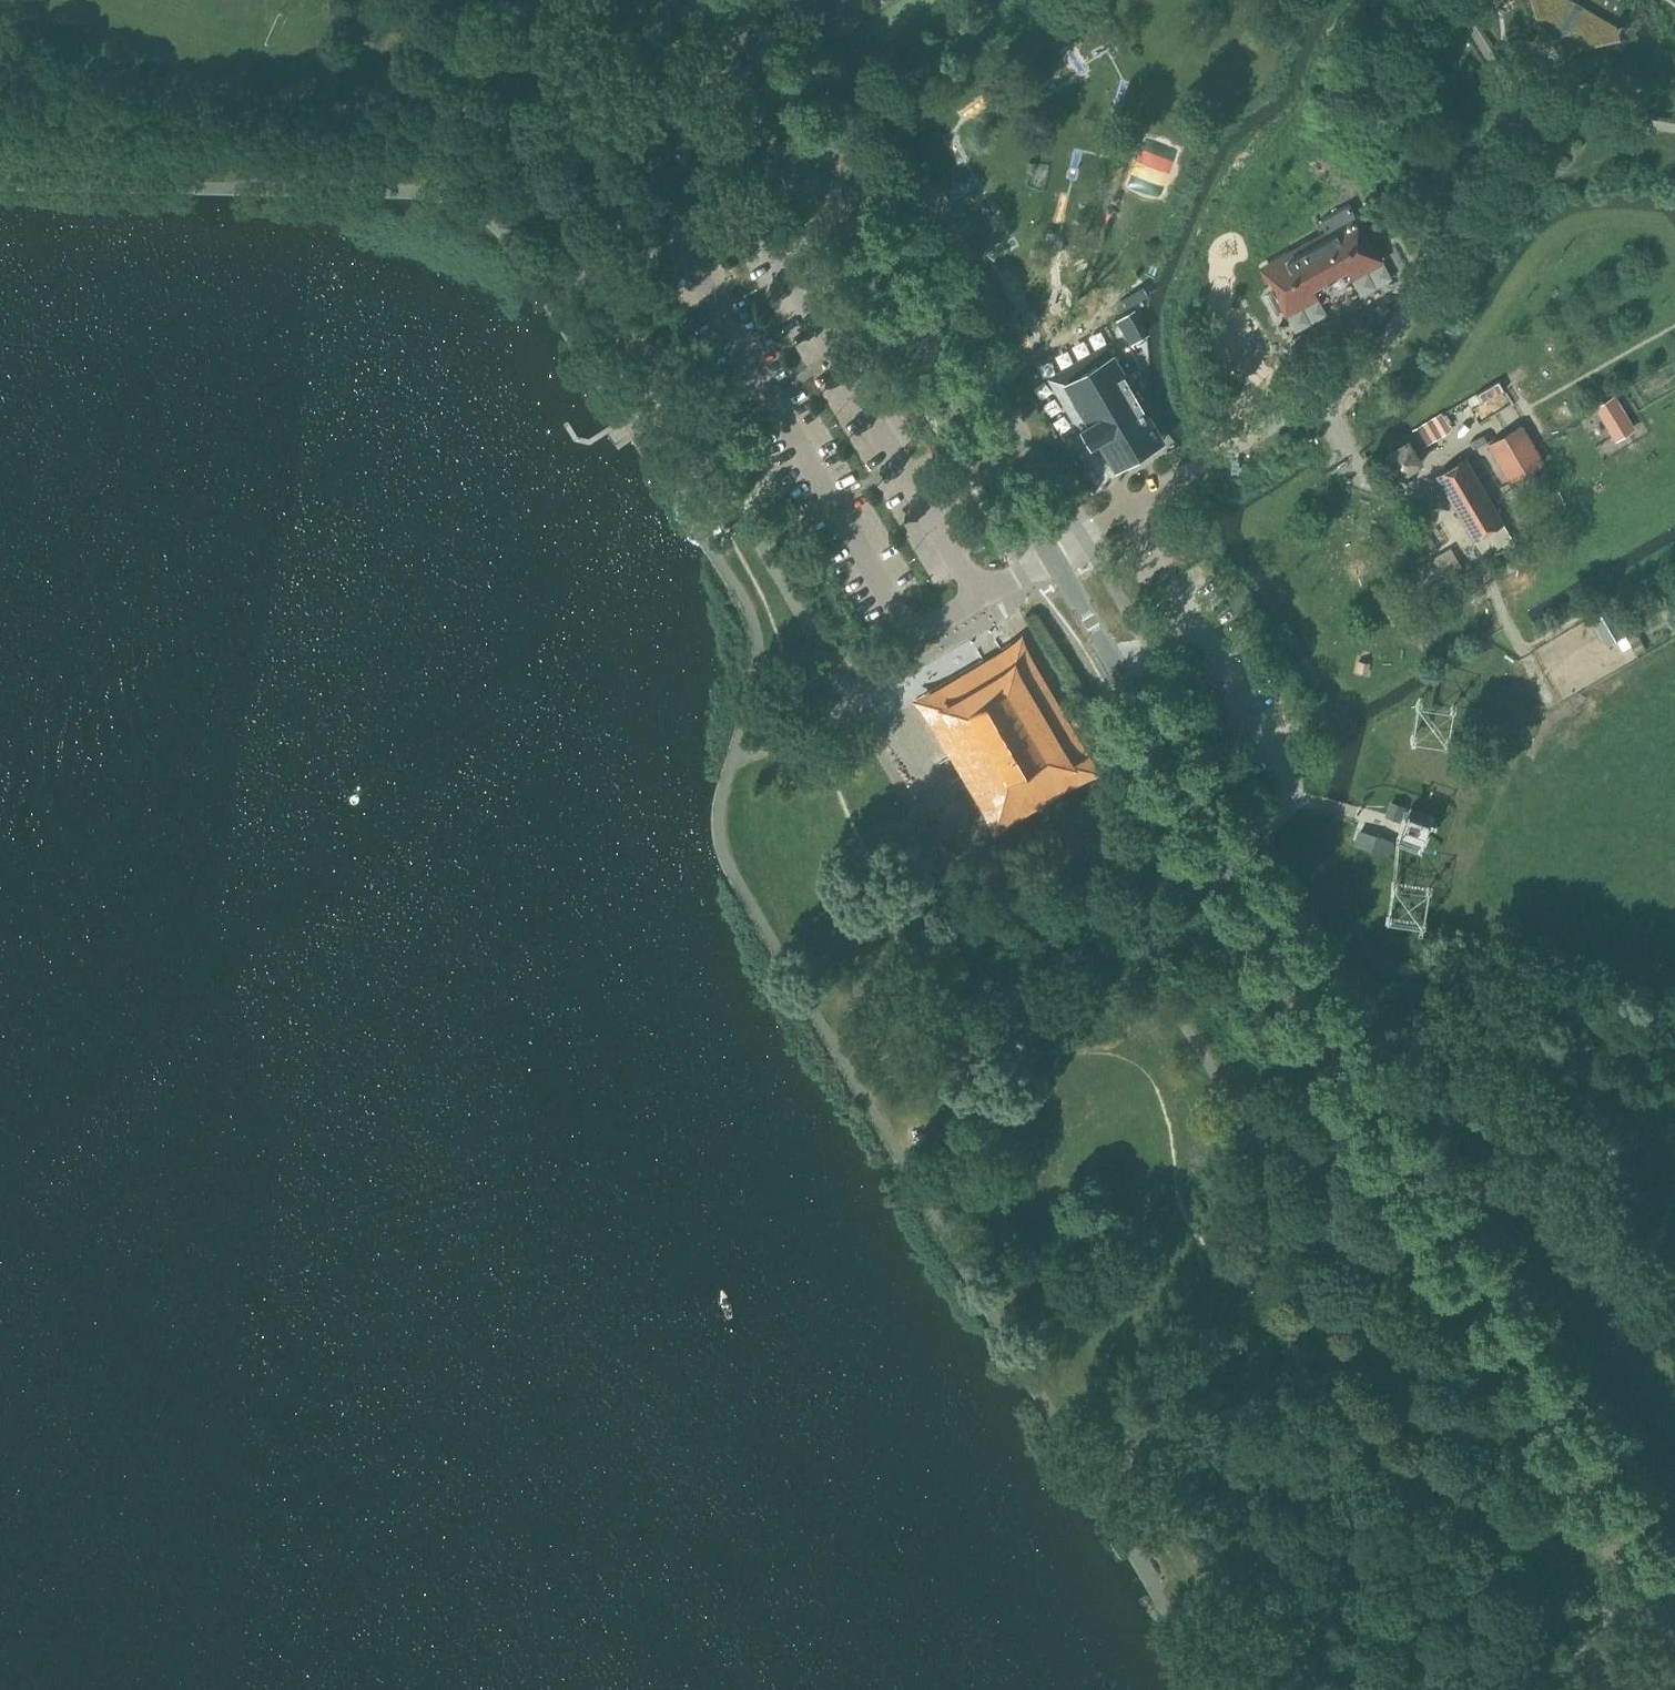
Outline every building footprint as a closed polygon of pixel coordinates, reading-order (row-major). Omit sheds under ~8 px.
[(1564,37),(1567,48),(1605,38),(1625,3),(1621,0),(1536,0),(1545,36),(1556,33),(1564,37)] [(1350,203),(1320,220),(1328,233),(1264,268),(1288,311),(1318,294),(1315,287),(1347,270),(1351,276),(1381,259),(1350,203)] [(1129,313),(1119,318),(1133,342),(1142,337),(1129,313)] [(1057,375),(1050,379),(1054,386),(1080,430),(1083,428),(1084,429),(1084,428),(1093,442),(1092,443),(1093,444),(1101,439),(1118,469),(1122,466),(1154,447),(1165,441),(1161,433),(1139,397),(1146,393),(1138,380),(1132,384),(1130,381),(1126,374),(1109,345),(1079,362),(1072,366),(1057,375)] [(1622,411),(1607,420),(1618,437),(1633,428),(1622,411)] [(1523,425),(1489,444),(1510,480),(1544,460),(1523,425)] [(1389,454),(1382,458),(1394,477),(1401,473),(1401,474),(1421,462),(1409,441),(1389,453),(1389,454)] [(1438,475),(1475,538),(1504,521),(1467,458),(1438,475)] [(970,540),(976,550),(986,544),(980,534),(970,540)] [(1461,563),(1417,588),(1422,596),(1446,582),(1466,571),(1461,563)] [(1667,600),(1674,615),(1674,596),(1667,600)] [(1611,610),(1599,617),(1613,640),(1624,633),(1635,652),(1645,647),(1624,611),(1615,617),(1611,610)] [(1088,766),(1019,650),(932,702),(1000,818),(1088,766)] [(1358,660),(1356,670),(1368,673),(1370,662),(1358,660)] [(1392,802),(1388,812),(1401,817),(1405,806),(1392,802)] [(1361,830),(1356,844),(1388,855),(1393,841),(1361,830)]
